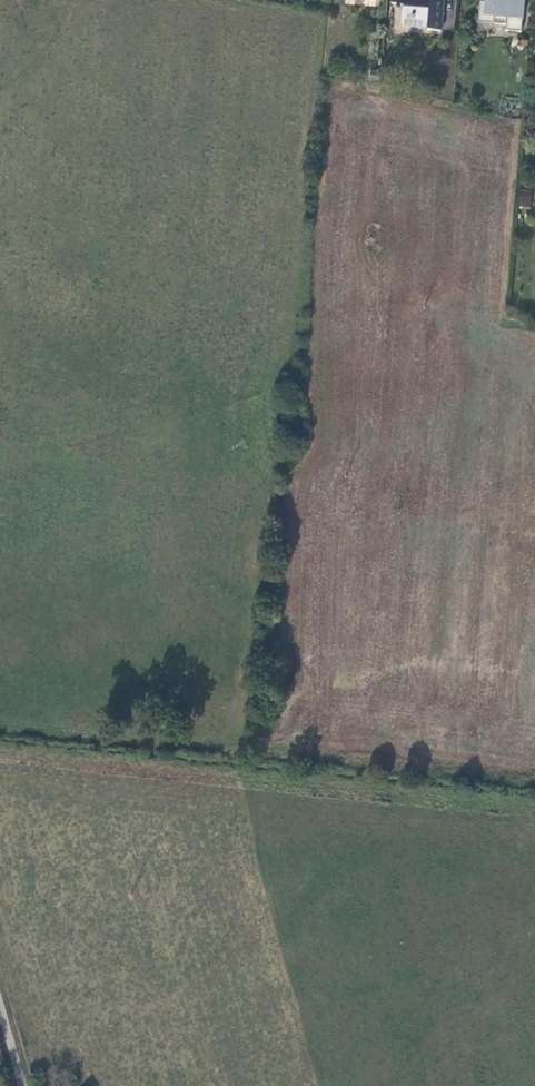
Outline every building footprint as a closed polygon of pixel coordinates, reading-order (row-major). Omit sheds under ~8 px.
[(443,0),(397,0),(397,1),(405,2),(404,8),(403,14),(402,14),(401,25),(414,26),(414,25),(427,26),(427,30),(441,31),(443,0)] [(524,0),(485,0),(485,1),(480,1),(478,15),(493,16),(493,23),(506,24),(505,30),(521,31),(524,0)] [(529,206),(530,192),(522,191),(520,206),(529,206)]
